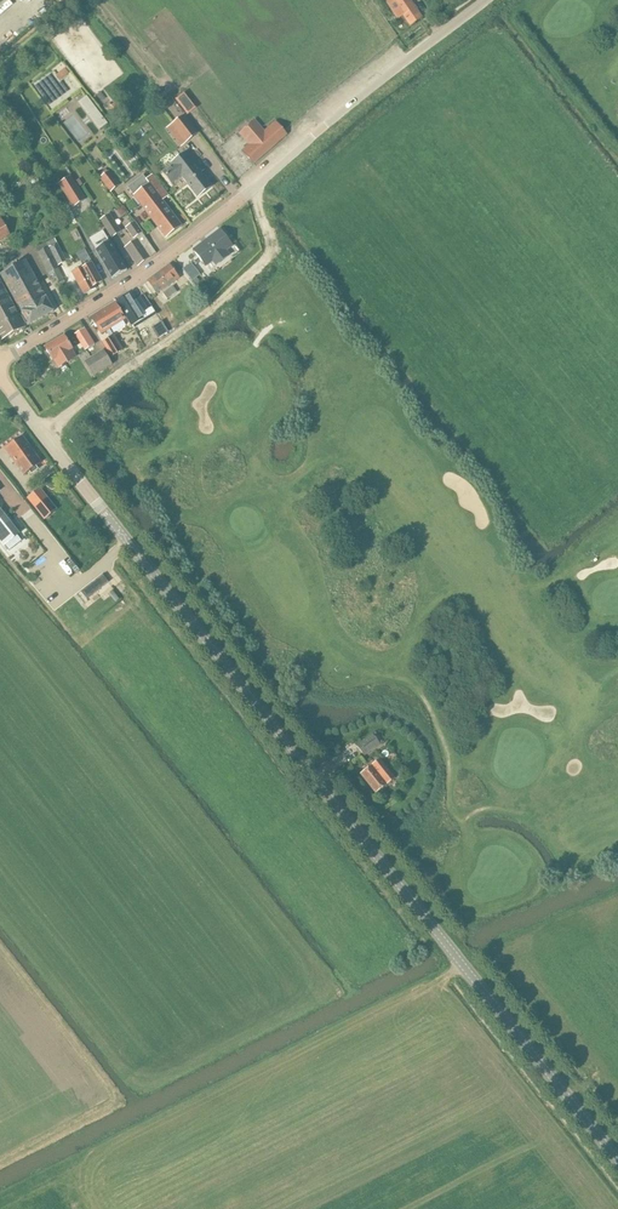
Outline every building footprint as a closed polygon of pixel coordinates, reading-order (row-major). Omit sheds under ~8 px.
[(414,7),(409,0),(385,0),(397,18),(403,14),(411,25),(421,17),(414,7)] [(60,80),(69,73),(65,67),(56,74),(60,80)] [(54,73),(36,85),(50,107),(68,95),(54,73)] [(184,92),(175,99),(188,115),(197,107),(184,92)] [(86,96),(78,102),(81,106),(87,113),(86,113),(93,122),(99,130),(108,124),(95,107),(89,100),(86,96)] [(118,114),(112,106),(106,110),(112,119),(118,114)] [(198,133),(184,115),(171,124),(185,143),(198,133)] [(278,125),(267,134),(255,120),(239,133),(251,148),(245,153),(254,163),(286,134),(278,125)] [(174,165),(164,172),(172,184),(182,177),(198,198),(213,187),(198,168),(201,166),(190,151),(173,164),(174,165)] [(100,177),(110,192),(120,184),(109,170),(100,177)] [(140,204),(158,228),(166,237),(181,225),(162,200),(168,195),(152,174),(146,178),(143,174),(127,187),(135,197),(133,199),(138,205),(140,204)] [(58,184),(73,208),(86,200),(71,176),(58,184)] [(123,206),(117,210),(121,216),(127,212),(123,206)] [(30,210),(24,214),(27,220),(34,217),(30,210)] [(240,217),(237,214),(233,217),(236,221),(238,223),(242,219),(240,217)] [(120,231),(109,215),(101,220),(112,236),(120,231)] [(10,236),(1,219),(0,219),(0,241),(10,236)] [(135,241),(125,248),(131,256),(138,266),(156,253),(135,222),(126,228),(135,241)] [(246,229),(250,246),(259,243),(255,227),(246,229)] [(215,231),(192,249),(206,267),(213,262),(216,266),(231,255),(228,250),(234,246),(220,228),(215,231)] [(75,244),(80,241),(82,241),(78,234),(77,233),(63,241),(65,246),(71,243),(72,245),(75,243),(75,244)] [(110,241),(95,250),(112,279),(127,270),(110,241)] [(46,244),(36,248),(49,274),(54,272),(58,281),(63,279),(46,244)] [(63,255),(55,258),(60,268),(68,265),(63,255)] [(53,311),(48,301),(25,260),(1,273),(29,324),(53,311)] [(83,266),(71,272),(78,284),(84,294),(96,288),(97,287),(96,285),(103,281),(100,277),(97,271),(92,262),(84,266),(84,265),(83,266)] [(191,262),(182,269),(192,281),(197,277),(200,275),(191,262)] [(179,278),(177,274),(169,264),(148,280),(155,290),(157,293),(163,288),(164,289),(179,278)] [(2,340),(25,327),(0,281),(0,336),(2,340)] [(168,300),(177,293),(173,287),(163,294),(168,300)] [(143,318),(135,304),(128,294),(117,301),(128,319),(132,325),(143,318)] [(145,312),(151,308),(144,295),(137,300),(145,312)] [(125,320),(120,312),(121,312),(115,302),(91,317),(97,326),(98,326),(103,335),(125,320)] [(162,321),(151,328),(158,338),(169,331),(162,321)] [(85,327),(74,334),(85,351),(95,344),(85,327)] [(124,351),(114,335),(102,343),(112,359),(124,351)] [(64,336),(45,347),(53,360),(58,367),(76,356),(64,336)] [(93,376),(112,364),(104,350),(85,362),(93,376)] [(24,475),(41,462),(23,437),(5,449),(24,475)] [(38,489),(29,497),(46,518),(55,510),(38,489)] [(2,546),(12,538),(18,533),(13,527),(0,511),(0,543),(2,546)] [(21,553),(14,560),(31,581),(39,575),(21,553)] [(108,583),(103,576),(82,592),(87,599),(108,583)] [(380,744),(373,734),(357,747),(364,756),(380,744)] [(380,759),(370,767),(361,774),(375,793),(394,778),(392,774),(394,773),(389,767),(387,768),(380,759)] [(396,770),(402,766),(396,759),(391,763),(396,770)]
